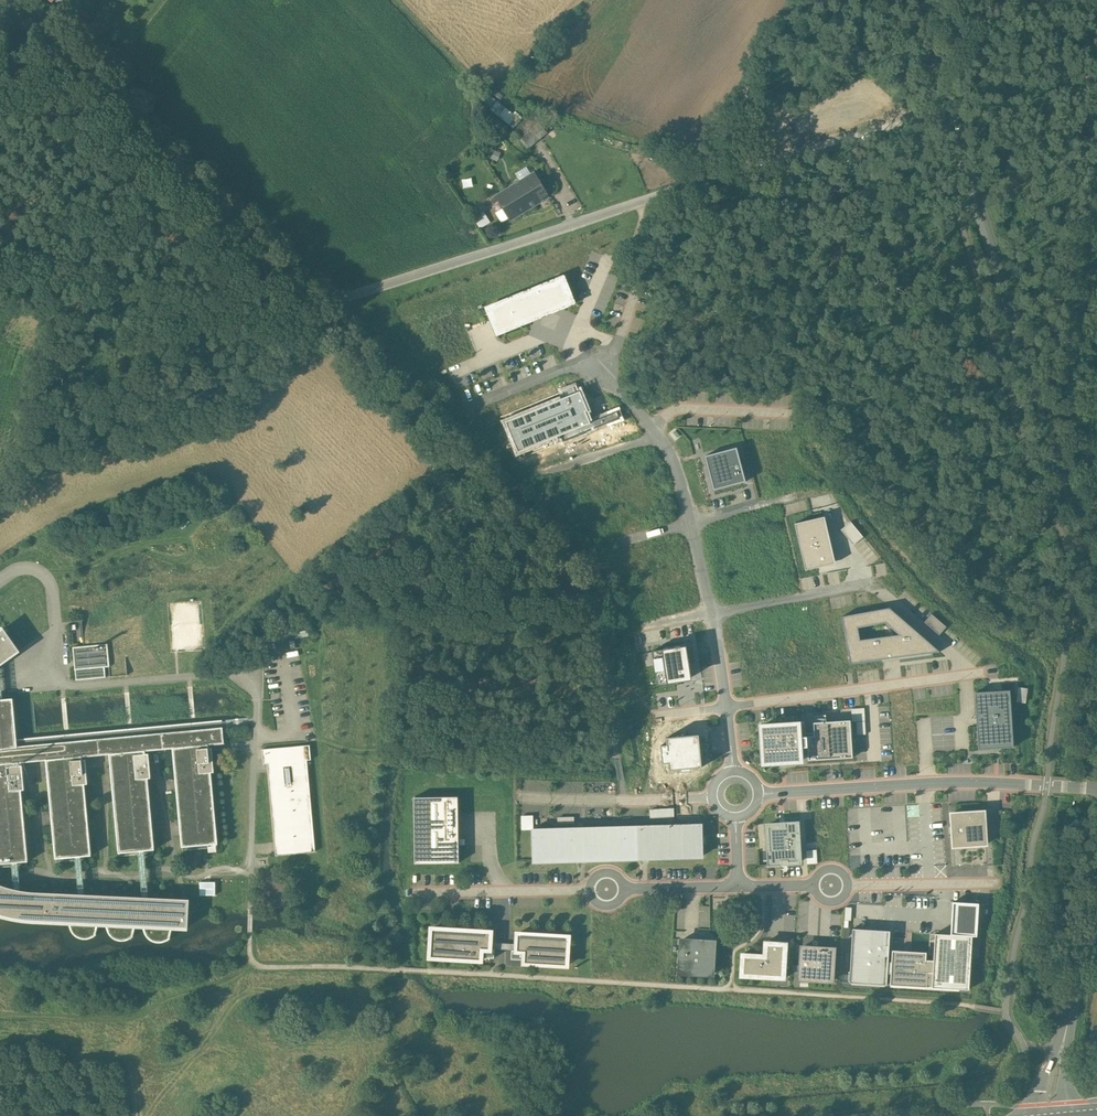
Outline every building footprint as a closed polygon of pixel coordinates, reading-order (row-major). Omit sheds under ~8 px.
[(493,95),(486,101),(492,108),(499,102),(493,95)] [(529,115),(511,129),(516,135),(516,136),(527,149),(547,133),(540,124),(536,119),(534,121),(529,115)] [(552,128),(545,119),(540,124),(547,133),(552,128)] [(646,149),(634,146),(632,151),(645,155),(646,149)] [(530,165),(519,172),(523,179),(535,172),(530,165)] [(523,179),(496,196),(511,220),(549,197),(535,172),(523,179)] [(481,227),(491,221),(486,212),(476,217),(481,227)] [(564,276),(486,308),(497,335),(575,303),(564,276)] [(563,441),(620,418),(617,411),(590,422),(586,411),(588,410),(580,391),(576,393),(574,387),(562,391),(564,398),(505,422),(518,453),(561,435),(563,441)] [(743,469),(737,447),(705,456),(714,490),(746,482),(744,474),(750,473),(748,468),(743,469)] [(822,505),(834,502),(831,494),(820,497),(822,505)] [(795,523),(806,570),(836,563),(825,516),(795,523)] [(841,530),(854,545),(863,537),(850,522),(841,530)] [(889,608),(842,616),(850,664),(940,652),(889,608)] [(4,629),(0,632),(0,637),(9,651),(16,646),(4,629)] [(19,651),(16,646),(9,651),(0,637),(0,664),(19,651)] [(108,644),(73,647),(75,670),(105,667),(110,666),(108,644)] [(652,651),(657,685),(692,680),(687,645),(652,651)] [(105,667),(75,670),(76,680),(106,677),(105,667)] [(1019,701),(1028,702),(1030,688),(1021,686),(1019,701)] [(1010,690),(975,692),(978,750),(1014,747),(1010,690)] [(0,700),(0,864),(12,863),(18,862),(28,861),(22,790),(25,790),(22,765),(19,765),(19,763),(47,760),(56,859),(75,857),(81,856),(92,855),(85,784),(88,784),(86,759),(83,760),(82,757),(110,754),(119,853),(139,851),(145,850),(155,850),(148,778),(151,778),(149,753),(146,754),(146,751),(173,748),(182,847),(218,844),(212,772),(214,772),(212,748),(209,748),(209,745),(224,744),(223,728),(222,720),(17,739),(13,698),(0,700)] [(854,719),(853,710),(816,711),(817,720),(854,719)] [(808,760),(853,757),(850,720),(813,722),(814,736),(807,736),(807,747),(808,760)] [(798,723),(761,726),(764,763),(801,761),(800,747),(799,737),(799,724),(798,723)] [(669,763),(670,770),(702,767),(699,734),(666,737),(667,745),(661,745),(662,764),(669,763)] [(807,736),(806,736),(799,737),(800,747),(807,747),(807,736)] [(310,745),(262,749),(263,764),(267,764),(276,855),(315,851),(307,760),(311,760),(310,745)] [(459,863),(458,796),(414,797),(415,863),(459,863)] [(673,808),(651,809),(651,817),(673,816),(673,808)] [(984,811),(951,813),(953,846),(986,844),(984,811)] [(523,815),(523,829),(536,828),(535,814),(523,815)] [(780,824),(767,825),(769,850),(767,850),(767,853),(769,853),(770,863),(767,864),(768,866),(782,865),(782,861),(787,860),(787,862),(800,862),(798,834),(800,834),(799,821),(785,821),(785,826),(780,826),(780,824)] [(702,824),(533,829),(533,861),(703,856),(702,843),(706,843),(705,836),(702,837),(702,824)] [(806,850),(807,864),(817,863),(817,849),(806,850)] [(145,850),(139,851),(141,875),(143,899),(149,899),(147,872),(145,850)] [(77,877),(79,896),(85,896),(83,874),(81,856),(75,857),(77,877)] [(18,862),(12,863),(13,875),(15,891),(21,892),(19,874),(18,862)] [(29,893),(21,892),(15,891),(10,889),(3,887),(0,886),(0,913),(4,914),(12,916),(27,919),(45,920),(45,921),(64,921),(69,921),(71,929),(72,931),(73,932),(74,934),(76,935),(78,937),(81,938),(84,939),(87,939),(89,938),(92,938),(94,937),(97,935),(96,934),(99,922),(106,923),(108,931),(109,933),(111,935),(112,936),(113,937),(115,939),(117,940),(121,940),(124,941),(127,940),(130,939),(134,937),(133,936),(136,924),(143,924),(145,933),(146,935),(148,937),(150,939),(152,940),(155,942),(158,942),(161,942),(163,942),(165,942),(167,941),(168,940),(171,938),(170,938),(173,926),(180,926),(180,927),(187,927),(189,901),(149,899),(143,899),(85,896),(79,896),(29,893)] [(951,934),(935,933),(933,961),(932,987),(969,990),(972,936),(977,936),(979,903),(953,902),(951,934)] [(491,932),(432,928),(430,957),(481,960),(481,957),(494,958),(495,949),(490,948),(491,935),(491,932)] [(890,933),(853,931),(849,982),(887,985),(887,972),(888,962),(890,933)] [(568,937),(517,933),(517,937),(517,950),(512,950),(511,959),(524,960),(524,963),(567,966),(568,937)] [(495,949),(512,950),(517,950),(517,937),(491,935),(490,948),(495,949)] [(692,940),(682,939),(679,972),(712,975),(715,941),(702,941),(702,939),(692,939),(692,940)] [(764,955),(742,954),(741,977),(784,979),(786,943),(765,942),(764,955)] [(800,948),(798,978),(834,980),(836,950),(800,948)] [(926,952),(892,950),(891,962),(894,962),(894,973),(891,973),(890,985),(927,987),(927,986),(932,987),(933,961),(926,960),(926,952)]
